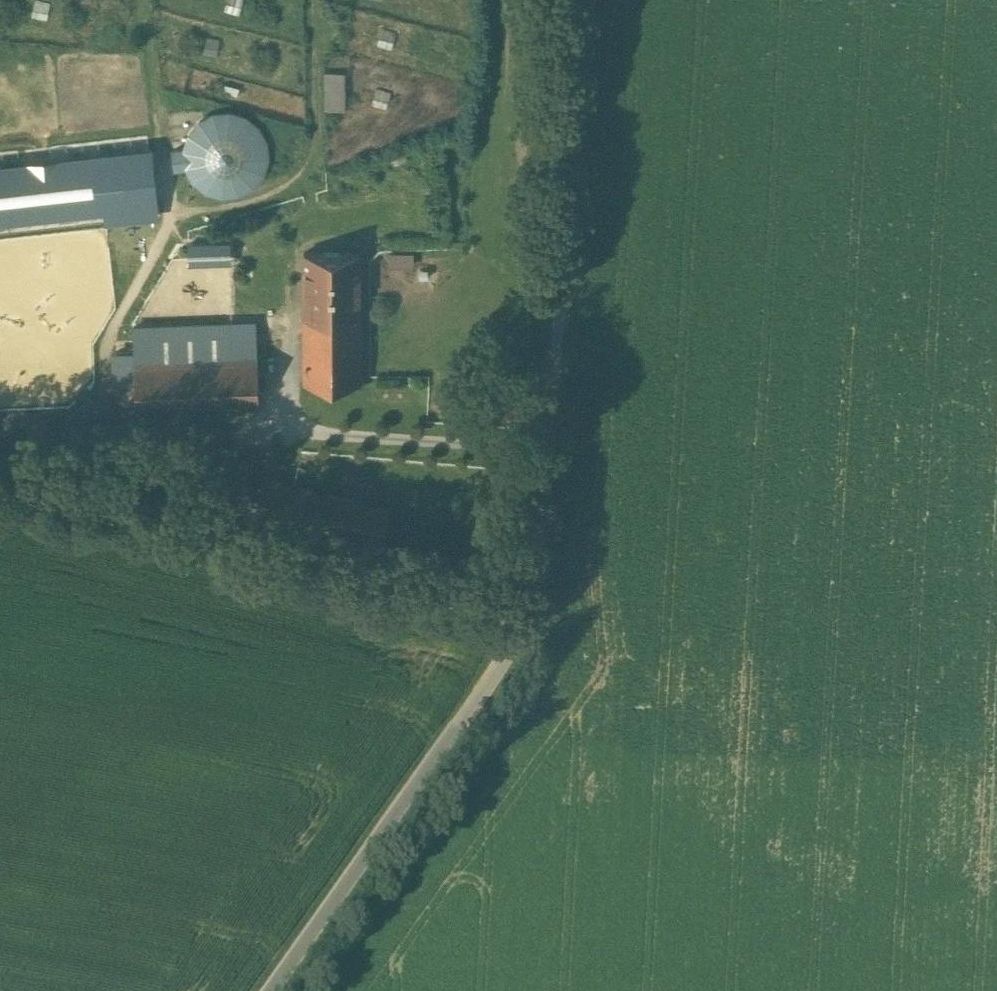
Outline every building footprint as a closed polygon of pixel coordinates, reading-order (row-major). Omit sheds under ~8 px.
[(345,106),(345,67),(324,68),(325,107),(345,106)] [(167,145),(170,164),(186,162),(188,181),(218,190),(254,186),(265,153),(261,117),(226,106),(192,110),(182,143),(167,145)] [(101,219),(154,215),(147,144),(0,158),(0,219),(100,209),(101,219)] [(230,259),(229,236),(185,238),(186,261),(230,259)] [(413,263),(413,247),(389,248),(389,264),(413,263)] [(345,384),(344,253),(281,253),(282,384),(345,384)] [(243,417),(243,321),(118,322),(118,417),(243,417)]
